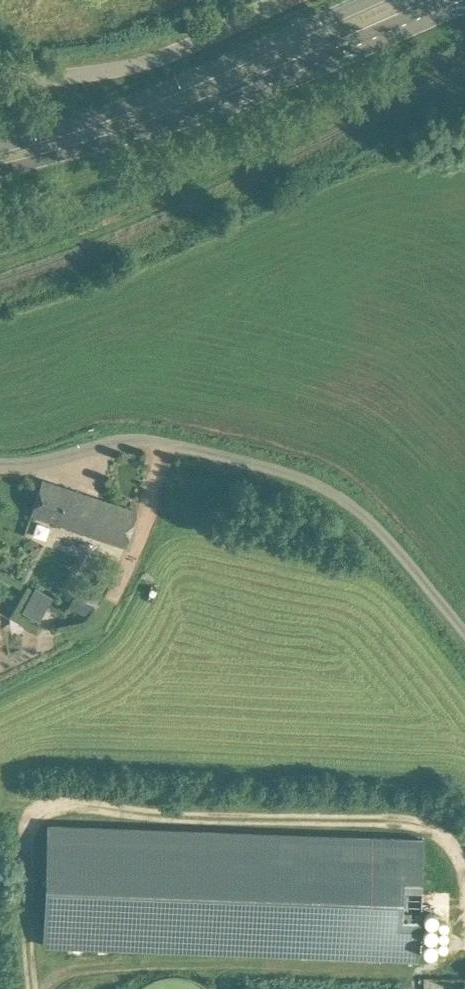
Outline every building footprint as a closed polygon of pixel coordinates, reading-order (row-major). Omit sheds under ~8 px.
[(125,547),(130,530),(136,511),(42,480),(30,516),(86,535),(87,534),(125,547)] [(51,597),(35,588),(22,611),(38,620),(51,597)] [(429,963),(433,848),(397,846),(49,828),(48,950),(429,963)] [(202,988),(194,984),(185,981),(175,979),(168,979),(157,981),(148,985),(143,988),(202,988)]
